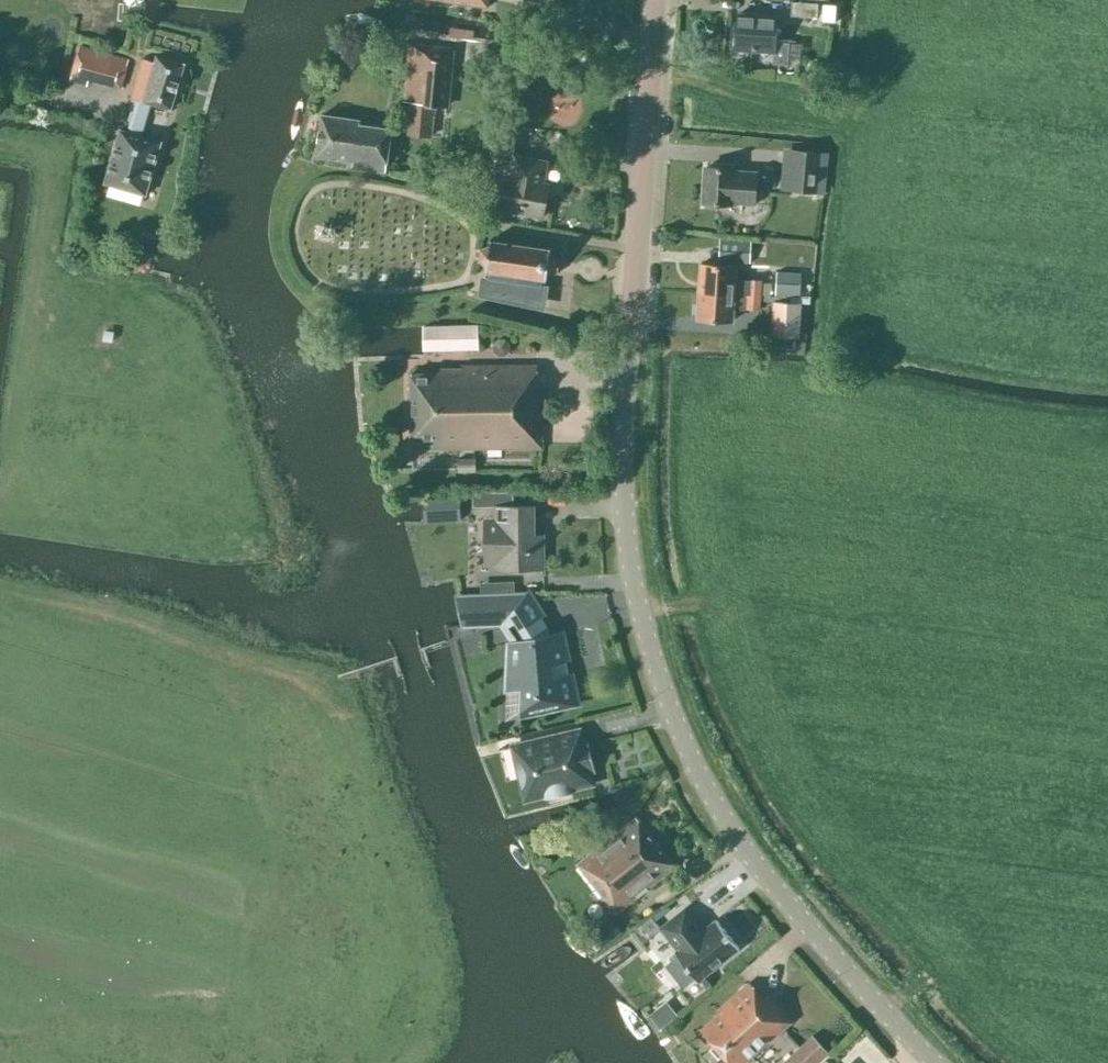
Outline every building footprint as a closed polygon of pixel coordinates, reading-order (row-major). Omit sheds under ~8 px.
[(817,16),(818,3),(791,1),(790,15),(817,16)] [(777,16),(737,14),(735,48),(773,50),(772,64),(787,64),(789,42),(775,41),(777,16)] [(446,106),(452,48),(410,44),(404,101),(411,101),(407,134),(430,136),(433,104),(446,106)] [(88,80),(120,88),(127,63),(78,50),(69,81),(86,86),(88,80)] [(184,63),(167,58),(156,54),(154,61),(143,58),(132,97),(137,98),(128,131),(121,129),(106,181),(145,193),(161,141),(141,135),(151,102),(170,108),(184,63)] [(322,114),(315,155),(353,161),(352,166),(384,171),(391,128),(359,123),(360,120),(322,114)] [(542,217),(549,183),(545,183),(549,160),(513,153),(516,138),(493,133),(482,194),(495,196),(493,207),(542,217)] [(821,151),(793,149),(789,190),(817,193),(821,151)] [(706,166),(704,202),(756,205),(758,170),(706,166)] [(548,257),(549,248),(490,240),(489,245),(480,248),(478,260),(486,266),(485,275),(487,275),(486,280),(484,280),(481,295),(541,304),(545,276),(543,276),(544,270),(557,272),(559,258),(548,257)] [(699,291),(761,294),(762,279),(743,278),(743,280),(735,280),(736,265),(700,263),(699,291)] [(801,272),(777,270),(776,291),(800,293),(801,272)] [(761,294),(699,291),(697,318),(733,321),(734,306),(740,307),(740,309),(745,310),(746,308),(760,309),(761,294)] [(801,302),(773,300),(771,336),(799,337),(801,302)] [(478,324),(423,325),(423,351),(479,350),(478,324)] [(536,387),(536,366),(461,366),(461,368),(438,368),(438,372),(410,372),(410,441),(417,441),(417,449),(541,449),(541,387),(536,387)] [(476,458),(458,458),(458,472),(476,472),(476,458)] [(423,494),(423,501),(424,520),(448,519),(460,519),(459,494),(423,494)] [(533,535),(533,505),(492,506),(492,518),(485,518),(485,565),(493,565),(493,568),(524,568),(524,581),(543,581),(543,535),(533,535)] [(540,617),(527,595),(457,598),(463,624),(505,622),(513,634),(540,617)] [(558,633),(513,643),(511,688),(522,685),(521,714),(573,702),(558,633)] [(582,729),(569,732),(510,746),(510,749),(521,796),(522,796),(522,798),(595,781),(593,773),(596,772),(588,738),(585,739),(582,729)] [(675,866),(636,817),(577,863),(616,913),(675,866)] [(697,981),(739,947),(716,919),(703,930),(685,908),(660,927),(678,950),(675,952),(678,956),(669,964),(685,983),(694,976),(697,981)] [(790,1022),(749,982),(718,1011),(719,1012),(702,1028),(733,1062),(743,1062),(790,1022)] [(813,1034),(781,1062),(815,1062),(828,1051),(813,1034)]
